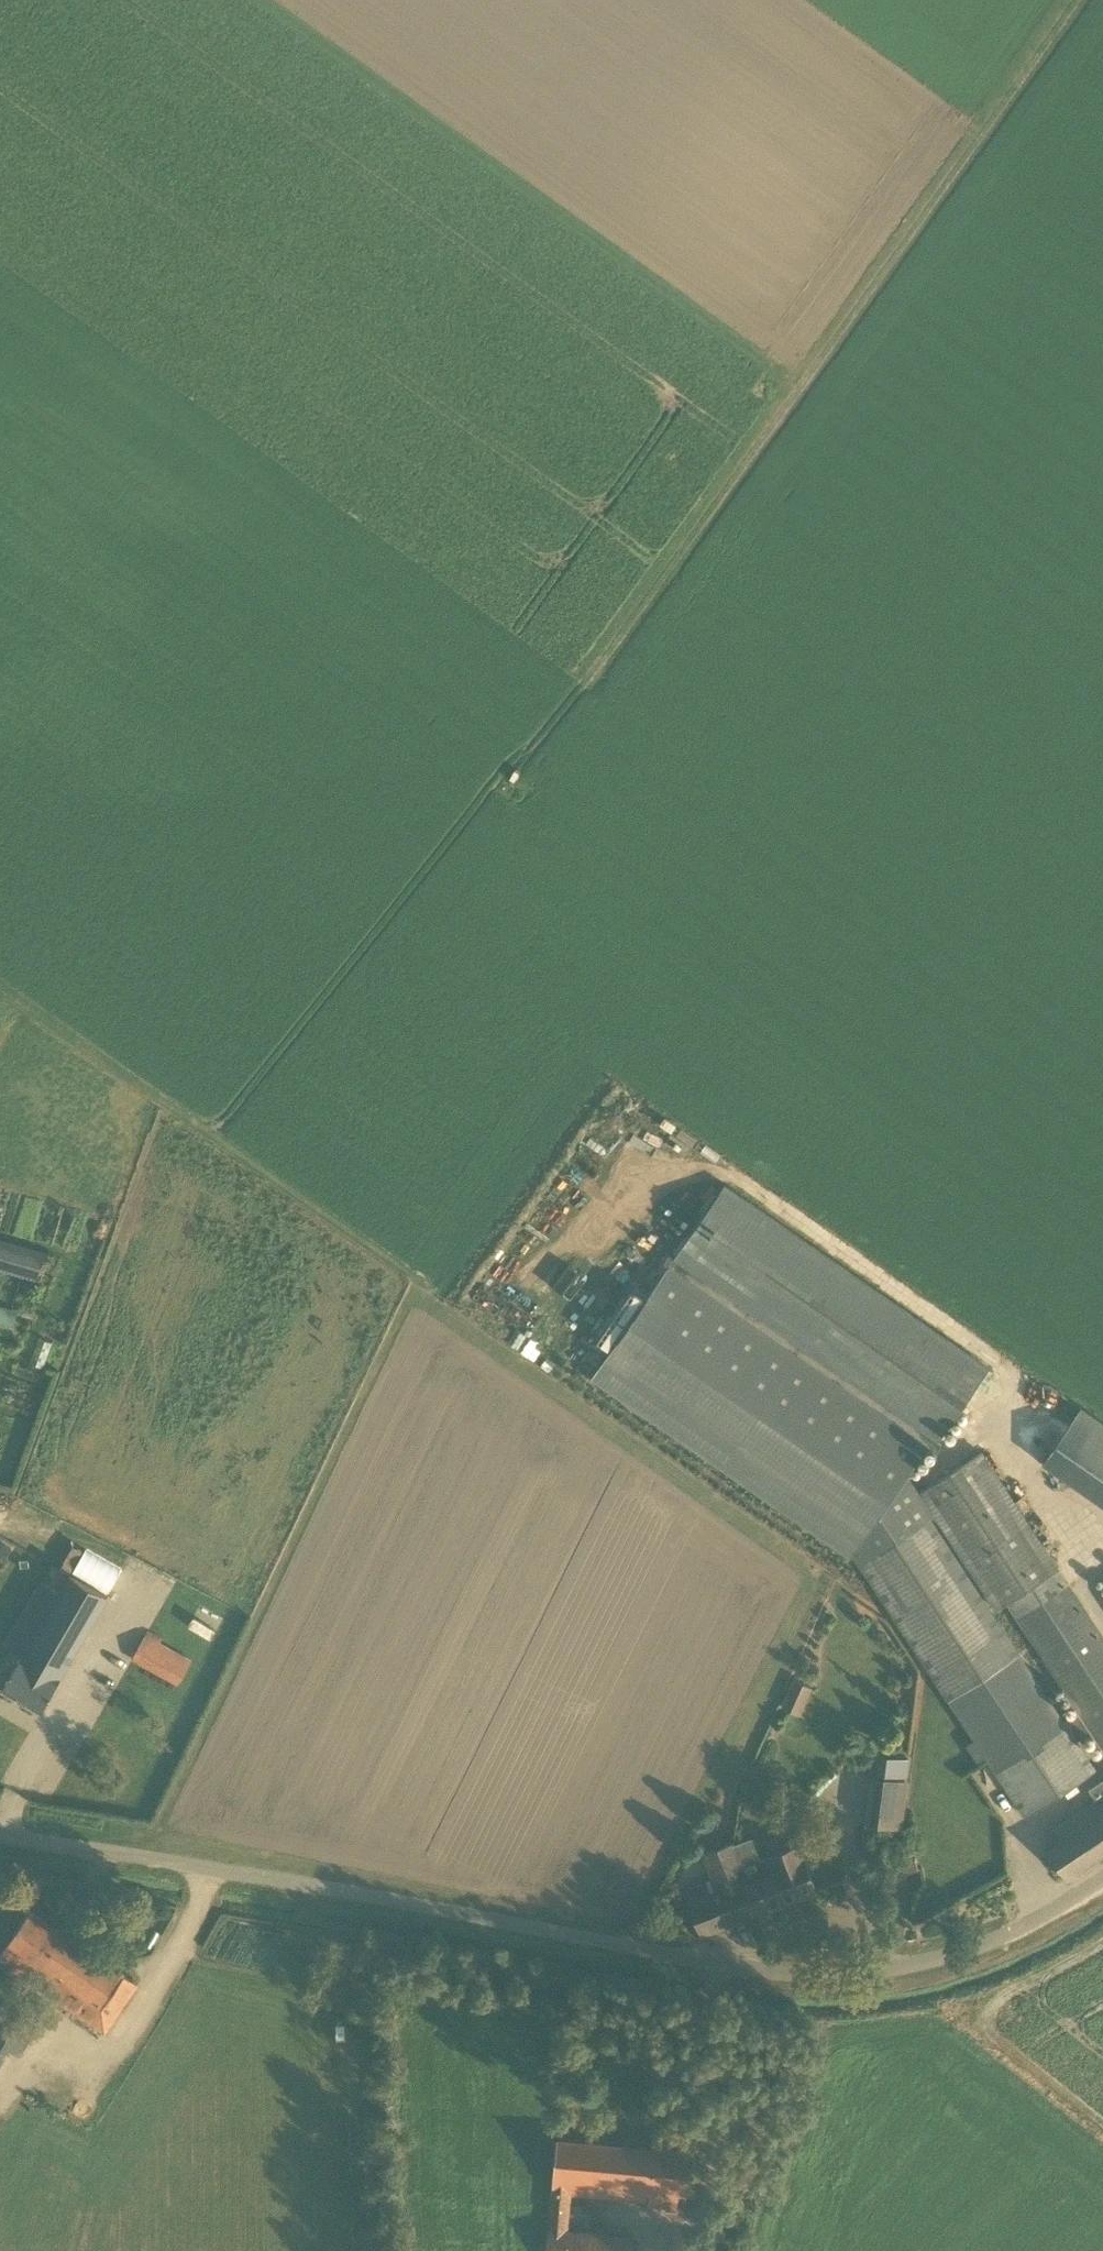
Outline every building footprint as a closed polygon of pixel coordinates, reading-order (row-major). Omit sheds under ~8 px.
[(725,1187),(671,1264),(930,1442),(933,1445),(986,1367),(725,1187)] [(47,1255),(0,1240),(0,1272),(38,1283),(47,1255)] [(631,1323),(617,1343),(592,1379),(850,1557),(930,1442),(671,1264),(631,1323)] [(1080,1408),(1040,1468),(1102,1514),(1102,1425),(1080,1408)] [(983,1451),(919,1493),(995,1611),(1008,1602),(1079,1711),(1063,1722),(930,1518),(860,1564),(976,1741),(966,1748),(979,1767),(988,1760),(1025,1817),(1095,1771),(1076,1741),(1092,1731),(1102,1748),(1102,1636),(983,1451)] [(99,1588),(105,1578),(78,1563),(73,1572),(99,1588)] [(24,1653),(3,1688),(42,1711),(109,1596),(71,1573),(70,1575),(60,1593),(42,1582),(33,1598),(51,1609),(29,1650),(26,1654),(24,1653)] [(179,1685),(193,1659),(160,1642),(146,1634),(132,1660),(179,1685)] [(787,1678),(777,1706),(798,1714),(808,1685),(787,1678)] [(908,1780),(907,1780),(910,1759),(877,1755),(874,1776),(872,1775),(865,1824),(902,1829),(908,1780)] [(1102,1855),(1102,1783),(1102,1781),(1089,1789),(1099,1805),(1097,1806),(1095,1804),(1054,1831),(1063,1844),(1049,1853),(1067,1879),(1102,1855)] [(703,1935),(757,1914),(743,1881),(748,1879),(734,1844),(706,1854),(716,1880),(685,1890),(703,1935)] [(767,1857),(772,1870),(748,1879),(743,1881),(757,1914),(817,1891),(804,1857),(803,1858),(798,1845),(767,1857)] [(900,1861),(903,1872),(919,1869),(916,1858),(900,1861)] [(104,2033),(138,1984),(30,1910),(0,1953),(0,1978),(4,1981),(12,1970),(104,2033)] [(10,2049),(21,2056),(40,2023),(4,2002),(0,2009),(0,2067),(10,2049)] [(694,2151),(557,2138),(547,2250),(630,2250),(632,2235),(568,2229),(571,2190),(648,2197),(647,2206),(679,2209),(680,2192),(690,2193),(694,2151)]
